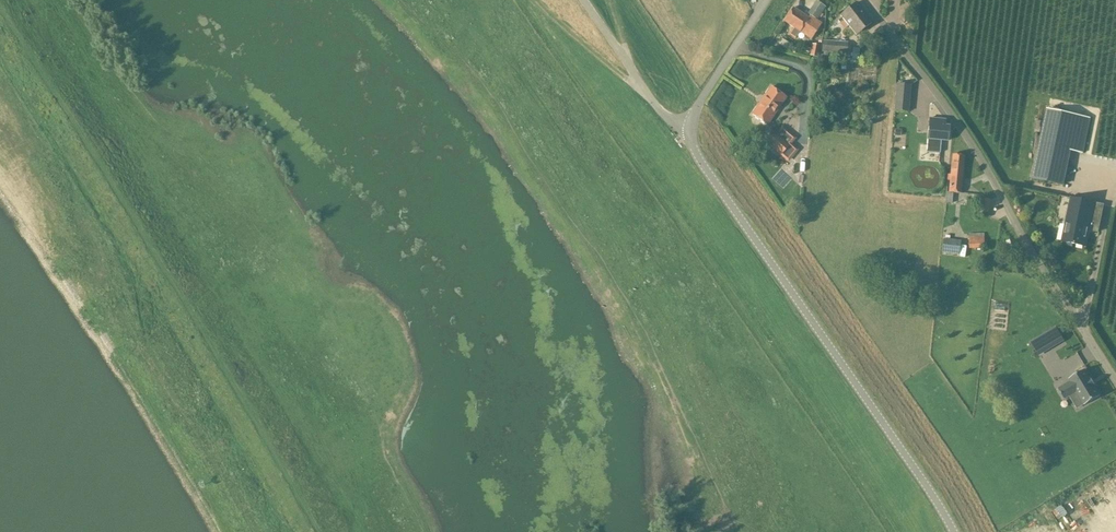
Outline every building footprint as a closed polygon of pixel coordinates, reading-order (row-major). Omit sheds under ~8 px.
[(817,20),(826,7),(816,0),(808,13),(817,20)] [(856,35),(873,22),(857,2),(840,15),(856,35)] [(808,18),(793,8),(784,21),(811,39),(821,23),(810,16),(808,18)] [(847,54),(848,42),(822,40),(821,52),(847,54)] [(820,45),(812,44),(810,55),(817,56),(820,45)] [(910,85),(897,84),(894,110),(908,112),(910,85)] [(767,124),(785,97),(771,87),(752,114),(767,124)] [(1081,153),(1089,118),(1046,109),(1032,179),(1063,186),(1071,151),(1081,153)] [(948,141),(949,126),(945,126),(946,120),(929,119),(927,139),(928,139),(927,152),(940,153),(941,140),(948,141)] [(788,160),(795,152),(788,145),(793,139),(781,129),(769,143),(788,160)] [(960,193),(964,155),(952,154),(950,175),(948,174),(948,180),(950,180),(948,192),(960,193)] [(988,216),(991,198),(982,197),(978,215),(988,216)] [(1086,247),(1095,203),(1071,198),(1062,242),(1086,247)] [(969,248),(985,248),(984,233),(969,233),(969,248)] [(960,255),(962,241),(945,238),(943,253),(960,255)] [(1051,345),(1063,338),(1057,329),(1056,327),(1045,334),(1046,335),(1051,345)] [(1089,389),(1097,403),(1112,394),(1106,384),(1107,384),(1103,376),(1102,377),(1096,368),(1088,372),(1090,375),(1083,379),(1070,387),(1076,397),(1089,389)]
